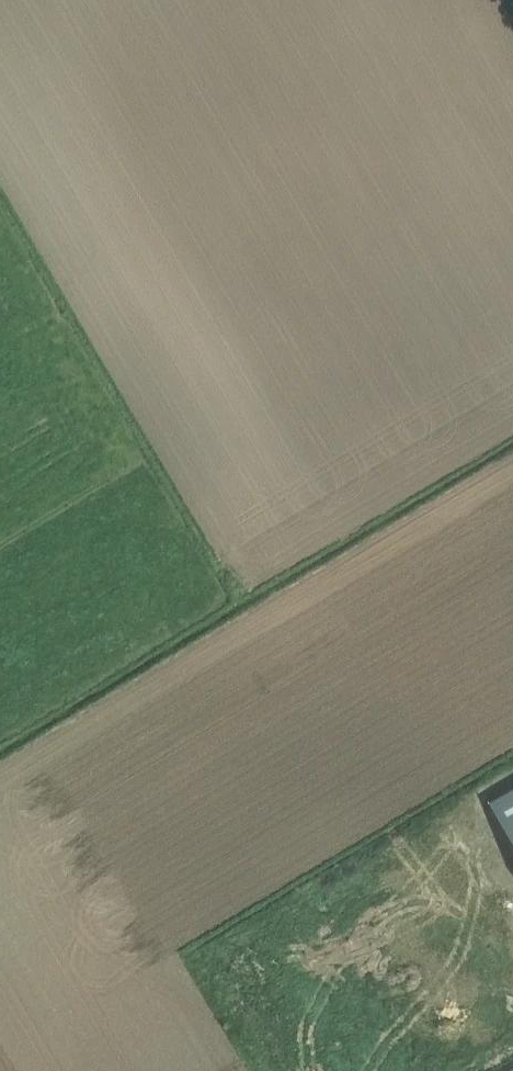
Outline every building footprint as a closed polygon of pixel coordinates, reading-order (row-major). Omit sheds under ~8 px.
[(489,798),(512,837),(512,783),(489,798)]
